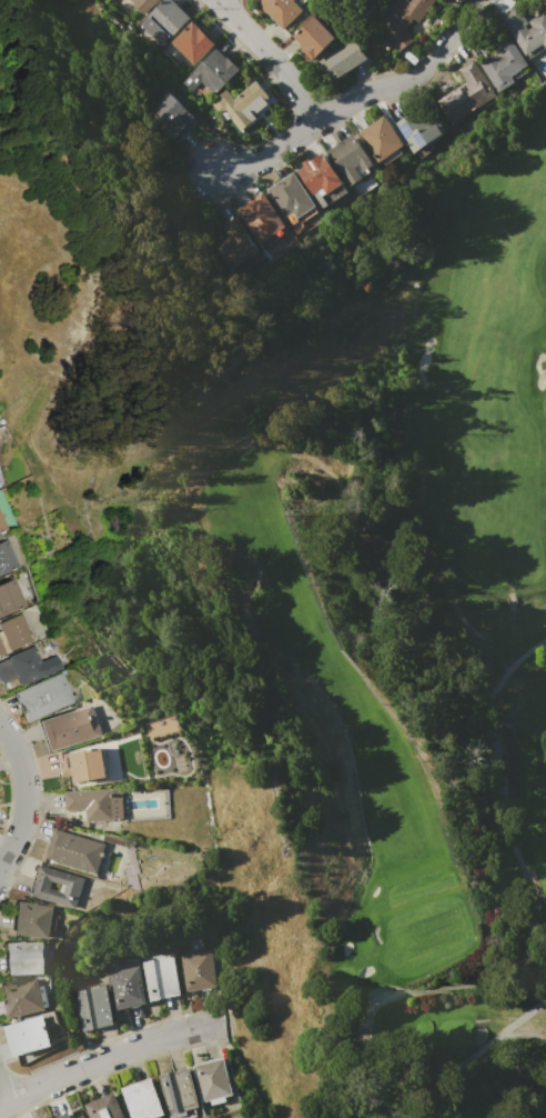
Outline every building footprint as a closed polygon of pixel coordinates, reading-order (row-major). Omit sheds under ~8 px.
[(143,14),(129,0),(158,0),(143,14)] [(163,2),(165,0),(172,0),(191,18),(161,47),(139,24),(162,2),(163,2)] [(256,2),(259,0),(294,0),(293,1),(303,10),(283,30),(256,2)] [(384,30),(405,0),(436,0),(426,14),(417,22),(413,19),(405,29),(413,39),(398,50),(384,30)] [(545,11),(545,13),(545,49),(543,44),(525,56),(503,20),(519,9),(528,23),(525,26),(527,30),(532,27),(528,21),(545,11)] [(304,47),(294,37),(302,29),(302,28),(314,16),(336,38),(313,60),(301,49),(304,47)] [(193,66),(170,42),(184,29),(185,30),(194,22),(215,44),(193,66)] [(510,76),(514,82),(497,92),(479,64),(496,53),(498,58),(503,56),(499,52),(497,54),(492,46),(507,34),(527,66),(514,73),(510,76)] [(354,39),(366,59),(345,72),(346,74),(333,83),(332,81),(331,81),(318,61),(354,39)] [(192,90),(183,81),(216,49),(226,59),(228,57),(240,69),(214,94),(201,81),(192,90)] [(496,94),(452,123),(436,100),(465,82),(457,69),(473,59),(496,94)] [(226,89),(233,98),(256,80),(270,97),(265,100),(269,103),(253,116),(255,118),(241,130),(230,117),(224,121),(210,102),(226,89)] [(168,91),(196,120),(174,143),(156,126),(160,123),(148,112),(155,104),(152,101),(163,89),(166,92),(168,91)] [(413,153),(394,123),(425,104),(444,133),(413,153)] [(398,148),(403,153),(384,166),(381,160),(377,162),(357,133),(384,114),(404,144),(398,148)] [(348,186),(326,151),(353,133),(373,163),(363,170),(358,164),(354,167),(361,178),(348,186)] [(304,167),(302,163),(309,159),(311,161),(323,152),(343,183),(326,194),(322,188),(312,194),(297,171),(304,167)] [(315,206),(295,219),(292,212),(284,217),(266,189),(293,172),(315,206)] [(289,232),(267,246),(267,244),(263,247),(261,242),(257,244),(236,210),(263,193),(289,232)] [(230,270),(213,246),(228,236),(221,227),(236,217),(242,227),(259,252),(230,270)] [(17,566),(0,573),(0,540),(4,538),(17,566)] [(21,606),(0,615),(0,584),(7,581),(8,585),(11,583),(21,606)] [(4,653),(0,655),(0,631),(0,624),(20,615),(32,640),(10,650),(10,652),(4,655),(4,653)] [(18,678),(0,686),(0,663),(9,659),(9,657),(33,647),(46,675),(21,686),(18,678)] [(27,723),(13,693),(60,672),(73,702),(27,723)] [(50,752),(40,721),(92,705),(101,735),(50,752)] [(73,782),(72,775),(67,776),(62,756),(92,749),(93,753),(97,753),(100,773),(97,773),(98,778),(73,782)] [(64,791),(111,789),(111,790),(122,790),(123,818),(112,818),(112,820),(85,821),(85,809),(65,810),(64,791)] [(95,874),(46,859),(54,828),(104,842),(95,874)] [(75,909),(30,896),(38,865),(84,878),(75,909)] [(49,939),(11,934),(16,902),(53,907),(49,939)] [(6,976),(3,944),(43,941),(46,974),(6,976)] [(211,949),(216,987),(185,992),(179,954),(211,949)] [(149,1002),(140,962),(171,955),(180,995),(149,1002)] [(113,1010),(105,972),(138,966),(145,1004),(113,1010)] [(8,1018),(1,987),(38,978),(44,1009),(8,1018)] [(82,1031),(73,992),(104,985),(113,1025),(82,1031)] [(4,1026),(42,1015),(51,1046),(13,1057),(4,1026)] [(223,1058),(232,1094),(202,1101),(193,1066),(223,1058)] [(188,1116),(179,1117),(170,1117),(169,1114),(159,1075),(189,1068),(199,1107),(185,1110),(188,1116)] [(164,1115),(156,1117),(133,1117),(122,1088),(151,1078),(164,1115)] [(114,1092),(126,1117),(91,1117),(85,1106),(114,1092)] [(81,1107),(86,1117),(57,1117),(81,1107)]
